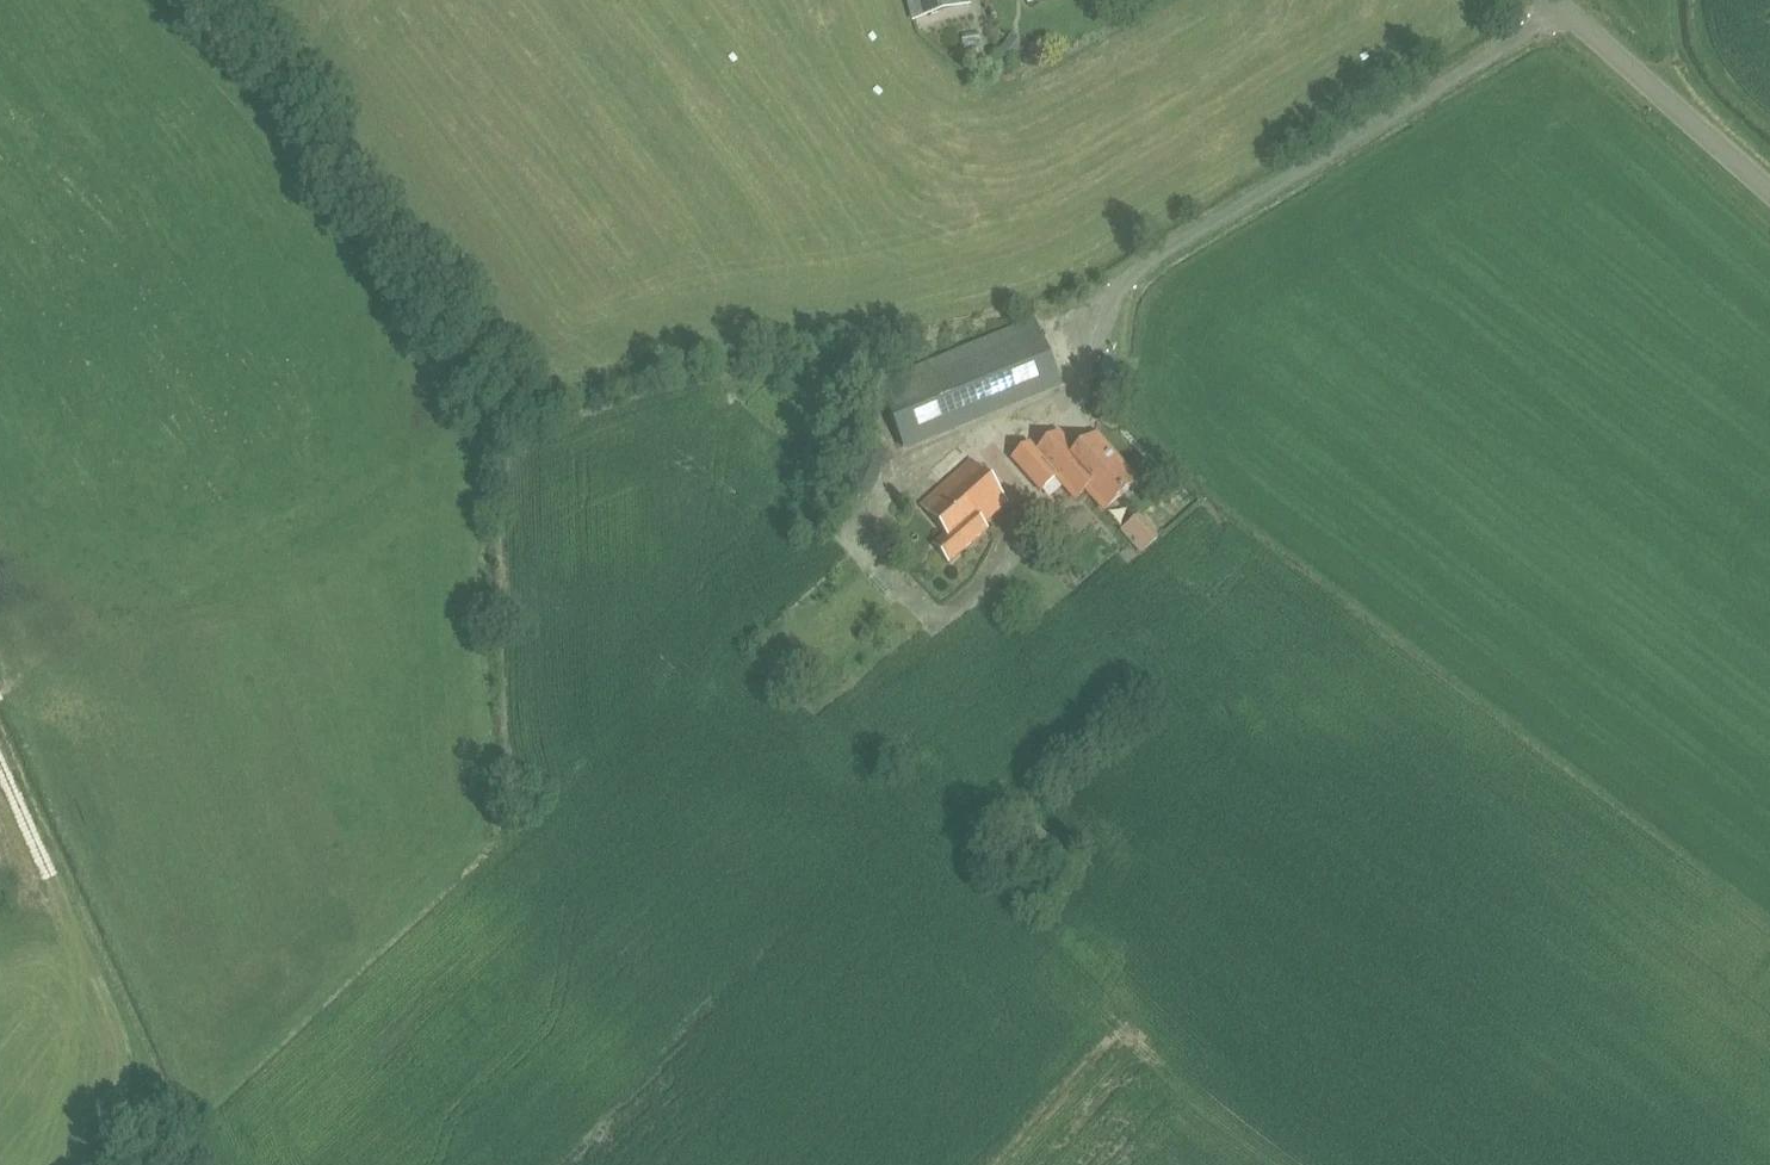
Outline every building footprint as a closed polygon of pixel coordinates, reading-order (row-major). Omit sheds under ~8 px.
[(914,25),(940,17),(936,0),(908,0),(914,25)] [(938,73),(942,92),(989,84),(980,34),(961,38),(966,68),(938,73)] [(901,348),(878,358),(887,381),(878,384),(902,446),(958,423),(952,406),(1053,366),(1035,321),(910,371),(901,348)] [(1106,510),(1138,481),(1096,435),(1076,454),(1059,434),(1036,454),(1033,451),(1019,463),(1041,488),(1055,475),(1077,499),(1087,489),(1106,510)] [(983,524),(1008,501),(971,460),(920,505),(946,535),(934,545),(950,562),(988,529),(983,524)] [(1158,537),(1138,516),(1122,530),(1142,551),(1158,537)]
